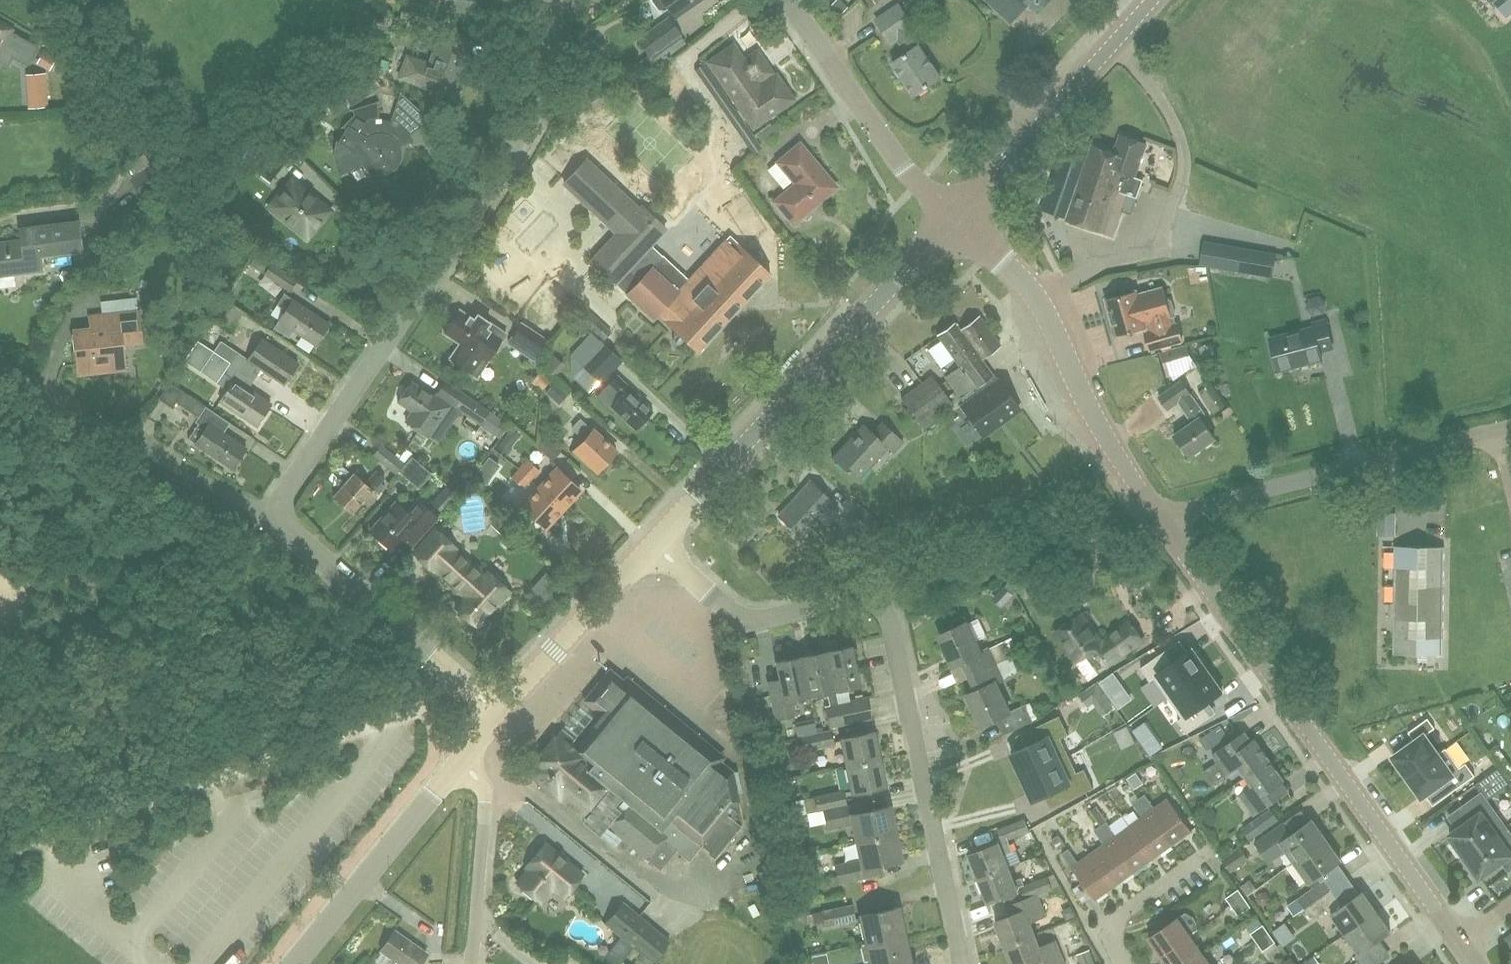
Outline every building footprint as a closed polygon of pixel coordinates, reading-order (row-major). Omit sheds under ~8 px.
[(474,0),(444,0),(442,9),(472,13),(474,0)] [(675,17),(700,0),(652,0),(659,9),(665,10),(668,7),(675,17)] [(903,6),(913,15),(922,5),(919,2),(921,0),(908,0),(903,6)] [(1011,19),(1011,23),(1014,23),(1014,18),(1032,0),(1041,8),(1049,0),(991,0),(1011,19)] [(1508,15),(1510,13),(1510,0),(1495,0),(1508,15)] [(915,95),(941,77),(919,46),(921,45),(910,30),(913,28),(897,5),(877,19),(893,42),(897,38),(908,53),(893,63),(915,95)] [(668,16),(636,39),(649,56),(642,61),(651,75),(659,69),(656,64),(672,53),(666,45),(680,35),(682,34),(668,16)] [(13,28),(0,21),(0,51),(1,49),(27,64),(37,46),(11,31),(13,28)] [(747,37),(754,51),(764,46),(758,32),(747,37)] [(399,77),(421,86),(421,87),(451,97),(466,55),(463,54),(468,40),(452,35),(440,33),(430,63),(407,55),(399,77)] [(708,61),(753,128),(795,99),(777,72),(775,74),(758,49),(744,58),(734,43),(708,61)] [(406,129),(395,121),(390,120),(378,118),(377,101),(370,104),(354,109),(356,113),(345,125),(349,127),(341,141),(346,144),(347,174),(364,164),(369,169),(376,172),(383,173),(390,170),(394,166),(398,160),(399,153),(398,148),(413,141),(409,134),(406,129)] [(743,119),(734,125),(753,153),(761,147),(743,119)] [(1093,147),(1067,219),(1114,235),(1123,211),(1131,214),(1137,197),(1144,179),(1135,176),(1147,143),(1121,134),(1115,152),(1093,145),(1093,147)] [(822,168),(800,142),(777,161),(795,183),(774,201),(793,224),(808,211),(807,210),(835,186),(820,169),(822,168)] [(146,194),(175,174),(163,157),(160,160),(133,178),(146,194)] [(730,235),(725,241),(724,240),(688,278),(662,254),(657,259),(646,248),(665,228),(642,206),(640,209),(587,159),(565,183),(617,232),(591,260),(615,282),(626,294),(653,319),(658,313),(666,320),(665,322),(696,352),(771,272),(739,242),(738,243),(730,235)] [(308,238),(331,209),(293,178),(269,206),(308,238)] [(540,263),(567,233),(553,220),(526,250),(540,263)] [(82,249),(78,221),(20,228),(22,240),(0,243),(0,275),(42,270),(40,254),(82,249)] [(1277,252),(1265,250),(1205,240),(1201,264),(1261,274),(1272,276),(1277,252)] [(271,264),(264,275),(289,291),(297,280),(272,263),(271,264)] [(5,293),(24,292),(23,278),(4,279),(5,293)] [(1168,306),(1163,288),(1136,296),(1135,292),(1107,300),(1117,336),(1146,328),(1145,325),(1150,324),(1152,330),(1144,332),(1150,352),(1184,342),(1179,322),(1173,324),(1171,318),(1177,316),(1173,304),(1168,306)] [(612,331),(581,303),(568,292),(561,301),(573,311),(573,312),(597,334),(604,341),(612,331)] [(280,310),(283,313),(278,320),(279,321),(274,329),(289,339),(294,331),(315,344),(328,324),(292,300),(293,298),(284,293),(276,304),(281,307),(280,310)] [(89,330),(75,331),(79,372),(108,369),(107,361),(124,359),(122,343),(142,340),(139,309),(138,309),(104,312),(105,328),(89,330)] [(459,309),(444,332),(459,343),(449,358),(472,374),(483,359),(489,363),(508,334),(499,328),(478,314),(474,319),(459,309)] [(981,435),(1019,409),(998,379),(996,380),(981,359),(1000,346),(979,317),(960,330),(954,322),(937,335),(958,365),(944,376),(964,404),(961,406),(981,435)] [(1332,348),(1324,320),(1311,324),(1312,328),(1270,339),(1278,370),(1303,363),(1304,365),(1322,360),(1319,351),(1332,348)] [(523,323),(510,343),(535,359),(548,339),(523,323)] [(221,340),(213,352),(230,363),(231,361),(255,378),(261,369),(263,370),(284,384),(298,363),(262,338),(248,359),(238,352),(221,340)] [(604,344),(583,366),(600,382),(601,383),(622,361),(604,344)] [(1159,352),(1162,363),(1190,355),(1187,344),(1159,352)] [(213,352),(200,372),(216,383),(227,390),(220,400),(257,424),(271,404),(250,390),(248,389),(255,378),(231,361),(230,363),(213,352)] [(565,365),(553,355),(544,365),(556,376),(565,365)] [(1174,359),(1176,377),(1196,374),(1194,357),(1174,359)] [(637,429),(654,411),(645,402),(646,401),(618,374),(597,396),(610,408),(613,406),(637,429)] [(922,426),(953,404),(931,375),(901,397),(922,426)] [(326,393),(339,391),(337,378),(325,380),(326,393)] [(412,410),(411,412),(406,420),(429,436),(451,404),(435,393),(434,395),(412,380),(398,401),(412,410)] [(1215,438),(1202,419),(1206,416),(1182,381),(1158,397),(1167,410),(1178,403),(1192,422),(1175,434),(1189,456),(1215,438)] [(555,383),(546,392),(559,403),(567,394),(555,383)] [(1214,415),(1227,406),(1211,383),(1198,392),(1214,415)] [(246,447),(223,432),(230,422),(209,408),(183,391),(175,401),(201,418),(198,423),(205,428),(194,443),(232,468),(246,447)] [(453,407),(480,425),(501,439),(510,425),(492,412),(463,392),(453,407)] [(583,419),(573,430),(583,439),(575,448),(598,470),(616,451),(593,429),(583,419)] [(904,441),(882,421),(872,431),(863,423),(832,457),(849,472),(849,471),(858,479),(888,447),(893,453),(904,441)] [(536,445),(554,460),(561,451),(544,435),(536,445)] [(511,447),(502,440),(497,446),(508,455),(513,448),(511,447)] [(396,473),(404,463),(381,445),(373,455),(396,473)] [(519,467),(532,479),(539,471),(527,459),(519,467)] [(523,488),(532,479),(519,467),(511,476),(523,488)] [(563,508),(581,488),(558,467),(540,486),(563,508)] [(352,513),(385,477),(377,470),(366,482),(355,472),(333,496),(352,513)] [(802,536),(833,502),(811,481),(779,515),(802,536)] [(563,508),(540,486),(522,506),(545,527),(563,508)] [(449,489),(434,505),(443,513),(458,497),(449,489)] [(396,501),(370,530),(391,549),(401,539),(409,530),(418,539),(437,517),(421,502),(410,515),(406,511),(396,501)] [(1379,514),(1379,537),(1395,537),(1395,536),(1395,514),(1380,514),(1379,514)] [(498,582),(495,586),(454,548),(456,547),(436,528),(414,552),(434,570),(436,568),(466,595),(456,606),(476,624),(496,602),(499,604),(509,592),(498,582)] [(1443,655),(1445,547),(1395,546),(1393,654),(1443,655)] [(1037,605),(1061,596),(1054,575),(1030,583),(1037,605)] [(1106,665),(1141,640),(1129,623),(1101,644),(1080,614),(1056,631),(1078,661),(1095,649),(1106,665)] [(966,624),(940,636),(955,667),(965,662),(971,676),(995,665),(1012,657),(1005,642),(987,651),(981,654),(976,643),(967,626),(966,624)] [(826,651),(834,690),(848,687),(860,685),(851,646),(826,651)] [(1167,650),(1142,667),(1151,680),(1154,678),(1168,698),(1208,670),(1193,648),(1175,661),(1167,650)] [(828,726),(841,724),(837,704),(834,690),(826,651),(800,656),(808,695),(827,691),(830,706),(824,707),(828,726)] [(775,719),(795,715),(791,698),(808,695),(800,656),(775,662),(778,678),(767,680),(768,688),(775,719)] [(978,691),(968,696),(983,726),(996,720),(1004,736),(1033,722),(1025,706),(1009,714),(995,684),(1002,681),(995,665),(971,676),(973,679),(978,691)] [(739,803),(737,802),(739,800),(732,771),(609,669),(584,700),(598,711),(573,741),(559,730),(535,759),(537,761),(528,772),(557,796),(558,795),(582,816),(583,815),(604,832),(608,827),(647,859),(660,870),(676,850),(689,861),(700,846),(709,836),(723,847),(744,822),(739,803)] [(1208,670),(1168,698),(1182,718),(1179,720),(1188,733),(1213,715),(1205,704),(1223,691),(1208,670)] [(851,701),(837,704),(841,724),(871,717),(867,698),(851,701)] [(1012,754),(1023,777),(1070,755),(1062,738),(1070,735),(1061,715),(1031,729),(1037,742),(1022,749),(1012,754)] [(1416,741),(1394,757),(1408,776),(1446,749),(1446,748),(1438,754),(1425,735),(1435,728),(1428,718),(1409,732),(1416,741)] [(1221,726),(1196,743),(1199,749),(1205,745),(1208,751),(1229,737),(1221,726)] [(804,751),(834,744),(831,729),(800,736),(804,751)] [(1238,766),(1246,776),(1269,760),(1254,739),(1252,741),(1246,731),(1212,755),(1226,775),(1238,766)] [(847,766),(880,759),(874,732),(841,738),(847,766)] [(1446,749),(1408,776),(1423,796),(1444,781),(1452,792),(1475,775),(1466,763),(1459,768),(1446,749)] [(1034,801),(1044,796),(1059,789),(1065,802),(1094,788),(1085,769),(1078,772),(1070,755),(1023,777),(1034,801)] [(885,787),(880,759),(847,766),(853,793),(885,787)] [(1282,781),(1283,780),(1269,760),(1246,776),(1252,786),(1239,795),(1253,815),(1289,791),(1282,781)] [(816,811),(822,810),(846,804),(843,789),(813,796),(813,797),(803,799),(806,813),(816,811)] [(1462,858),(1505,825),(1482,792),(1463,806),(1472,819),(1450,834),(1456,842),(1453,845),(1462,858)] [(1144,794),(1138,798),(1171,845),(1191,831),(1168,798),(1154,808),(1144,794)] [(1142,817),(1129,826),(1152,858),(1171,845),(1138,798),(1132,803),(1142,817)] [(856,840),(895,832),(889,805),(859,811),(857,802),(846,804),(822,810),(826,829),(852,823),(856,840)] [(1250,840),(1260,833),(1279,819),(1271,808),(1252,821),(1242,828),(1250,840)] [(969,855),(978,878),(1008,866),(1004,855),(1012,851),(1008,840),(1029,832),(1024,820),(998,830),(1003,842),(999,844),(999,843),(969,855)] [(1270,863),(1276,859),(1287,850),(1295,861),(1326,840),(1311,820),(1291,834),(1283,823),(1256,843),(1270,863)] [(1106,821),(1100,826),(1133,872),(1152,858),(1129,826),(1116,835),(1106,821)] [(1480,877),(1502,861),(1509,871),(1510,870),(1510,833),(1505,825),(1462,858),(1472,871),(1474,869),(1480,877)] [(1104,845),(1092,854),(1114,886),(1133,872),(1100,826),(1094,830),(1104,845)] [(883,876),(880,865),(901,861),(895,833),(856,842),(860,859),(834,865),(839,885),(874,878),(883,876)] [(1059,835),(1052,840),(1059,850),(1066,845),(1059,835)] [(1295,861),(1310,883),(1341,861),(1326,840),(1295,861)] [(563,896),(582,874),(545,843),(526,866),(529,868),(518,883),(540,901),(552,887),(563,896)] [(1241,846),(1223,859),(1232,872),(1250,860),(1241,846)] [(1062,853),(1095,899),(1114,886),(1092,854),(1079,863),(1068,849),(1062,853)] [(1020,886),(1022,893),(1024,899),(1038,894),(1039,895),(1053,889),(1061,885),(1054,874),(1048,876),(1047,875),(1024,884),(1022,878),(1014,881),(1008,866),(978,878),(987,902),(1018,890),(1016,887),(1020,886)] [(759,873),(761,886),(772,884),(769,871),(759,873)] [(1305,909),(1332,890),(1325,879),(1297,898),(1287,905),(1295,915),(1305,908),(1305,909)] [(1245,898),(1238,889),(1226,897),(1233,907),(1245,898)] [(1340,900),(1332,890),(1305,909),(1313,920),(1340,900)] [(1346,934),(1377,912),(1363,892),(1331,914),(1346,934)] [(1038,895),(1039,895),(1038,894),(1024,899),(1008,906),(1011,915),(995,921),(1005,945),(1034,934),(1030,921),(1046,915),(1038,895)] [(1238,915),(1251,906),(1245,898),(1233,907),(1238,915)] [(605,924),(651,962),(669,940),(623,902),(605,924)] [(825,926),(855,920),(852,904),(821,910),(825,926)] [(866,943),(904,935),(899,906),(860,915),(866,943)] [(1191,936),(1191,935),(1198,930),(1196,921),(1194,917),(1186,912),(1178,918),(1150,938),(1162,956),(1191,936)] [(1359,953),(1390,931),(1377,912),(1346,934),(1359,953)] [(1257,942),(1269,934),(1263,925),(1251,933),(1257,942)] [(427,953),(394,931),(381,950),(393,958),(390,961),(394,963),(419,963),(427,953)] [(1034,934),(1005,945),(1012,963),(1028,963),(1030,963),(1064,963),(1055,941),(1039,947),(1034,934)] [(1275,942),(1269,934),(1257,942),(1263,951),(1275,942)] [(866,943),(870,963),(905,963),(910,963),(904,935),(866,943)] [(1191,936),(1162,956),(1168,963),(1188,963),(1203,953),(1191,936)] [(1078,955),(1081,963),(1094,963),(1089,950),(1078,955)] [(1203,953),(1188,963),(1211,963),(1203,953)]
